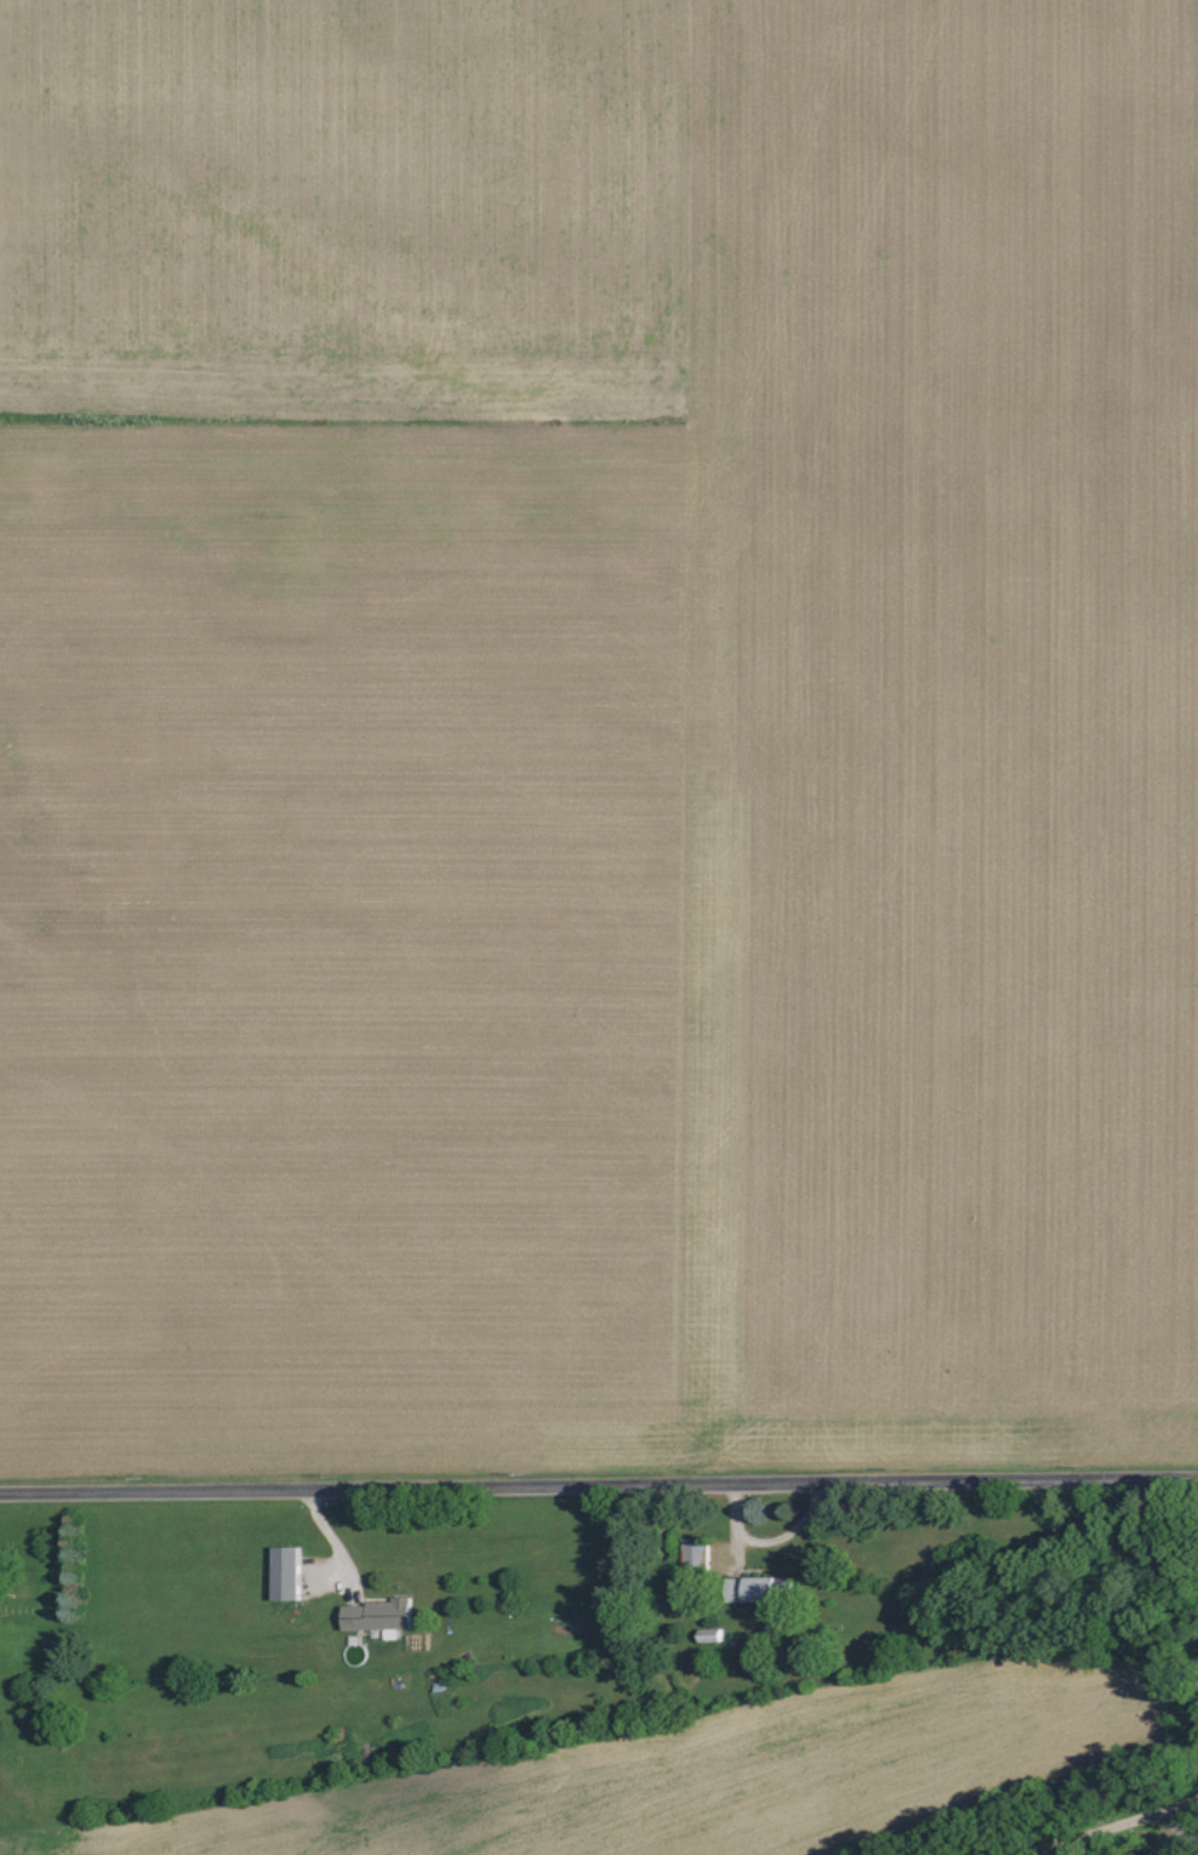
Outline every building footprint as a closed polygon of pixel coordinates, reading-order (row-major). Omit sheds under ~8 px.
[(685,1538),(684,1571),(706,1571),(707,1539),(685,1538)] [(299,1547),(274,1548),(275,1601),(300,1601),(299,1547)] [(735,1603),(794,1601),(794,1577),(734,1579),(735,1603)] [(344,1604),(344,1631),(387,1630),(387,1640),(400,1639),(399,1630),(412,1630),(411,1597),(394,1597),(394,1604),(344,1604)] [(701,1630),(701,1643),(723,1642),(722,1629),(701,1630)]
